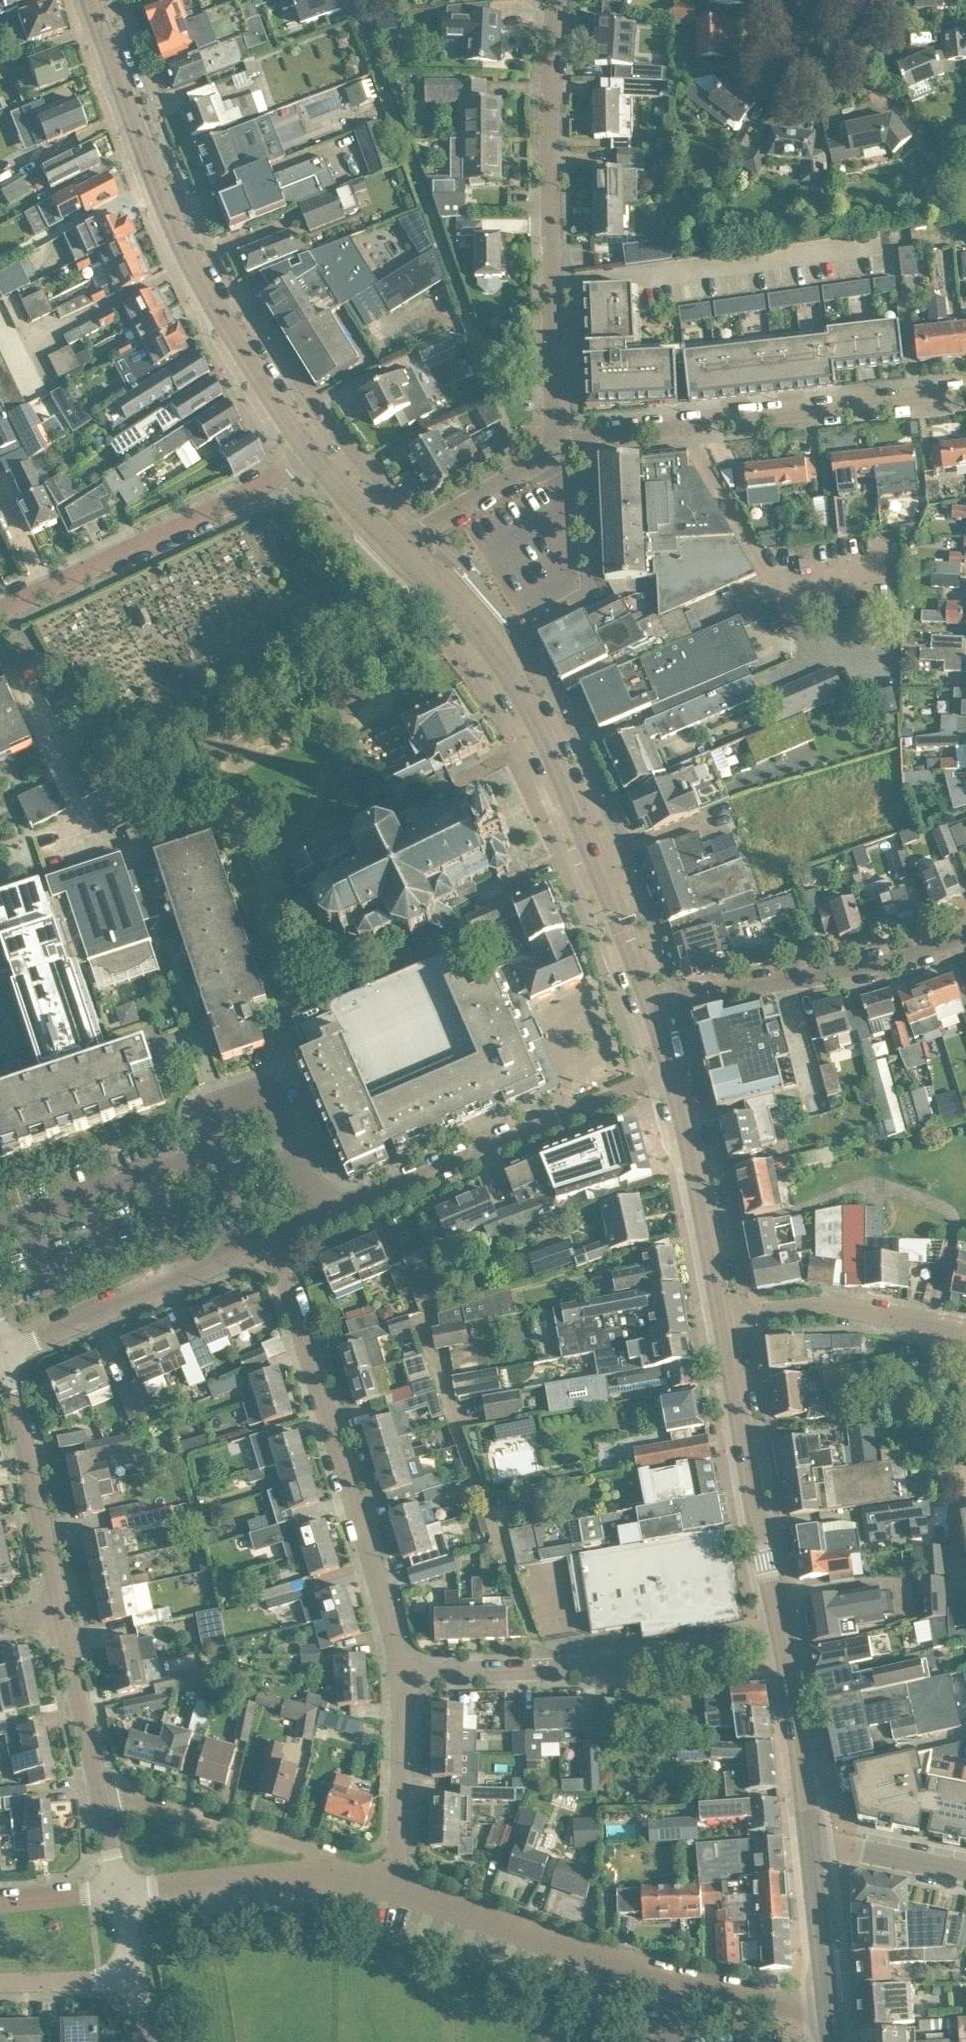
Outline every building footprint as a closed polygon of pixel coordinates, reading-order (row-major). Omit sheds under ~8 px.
[(1,15),(5,13),(6,14),(18,9),(16,4),(26,0),(0,0),(0,12),(1,15)] [(214,11),(210,0),(206,0),(201,2),(201,0),(172,0),(145,10),(152,27),(154,26),(157,33),(215,13),(214,11)] [(264,28),(260,18),(257,10),(256,8),(269,3),(268,0),(247,0),(237,4),(236,2),(214,11),(215,13),(157,33),(160,41),(157,42),(164,60),(198,46),(201,54),(264,28)] [(284,10),(295,6),(302,24),(341,10),(337,0),(280,0),(284,10)] [(366,10),(381,7),(380,0),(365,0),(366,10)] [(501,15),(491,15),(491,3),(448,7),(448,15),(443,15),(444,42),(472,43),(471,60),(501,62),(501,58),(504,56),(504,51),(501,48),(501,44),(499,44),(500,31),(501,15)] [(674,3),(673,19),(694,21),(696,5),(674,3)] [(62,32),(53,4),(21,14),(7,20),(15,47),(62,32)] [(604,7),(603,15),(624,17),(624,14),(604,7)] [(397,13),(377,14),(379,30),(398,28),(397,13)] [(594,36),(593,48),(597,48),(596,65),(613,66),(612,80),(643,81),(643,80),(675,80),(673,69),(633,66),(636,22),(599,20),(598,36),(594,36)] [(739,37),(739,20),(699,22),(699,58),(725,57),(725,38),(739,37)] [(271,50),(269,44),(269,43),(264,28),(201,54),(166,67),(175,89),(209,76),(242,62),(271,50)] [(898,67),(907,91),(912,102),(936,93),(933,85),(944,80),(942,76),(945,75),(943,72),(954,71),(953,60),(965,58),(965,28),(944,33),(946,51),(935,52),(898,67)] [(19,97),(67,79),(57,52),(28,63),(34,78),(15,85),(19,97)] [(696,80),(686,93),(706,108),(725,123),(731,116),(741,123),(756,104),(727,81),(725,84),(713,75),(696,80)] [(675,98),(675,80),(643,80),(643,81),(612,80),(611,94),(595,94),(595,138),(612,138),(612,151),(618,151),(632,151),(632,138),(633,138),(632,98),(675,98)] [(367,81),(352,87),(359,104),(374,98),(367,81)] [(501,124),(501,99),(482,99),(482,81),(427,81),(427,95),(441,95),(441,102),(452,102),(452,100),(461,100),(461,139),(466,139),(466,140),(501,140),(501,138),(504,138),(504,124),(501,124)] [(222,103),(219,97),(183,110),(193,137),(242,118),(267,110),(260,91),(252,94),(230,101),(230,100),(222,103)] [(86,127),(84,123),(86,121),(83,115),(81,114),(75,99),(45,111),(42,101),(21,110),(36,147),(47,142),(47,143),(86,127)] [(912,139),(905,131),(893,116),(846,126),(849,138),(829,143),(834,166),(847,163),(845,158),(851,157),(850,152),(893,143),(898,149),(912,139)] [(380,120),(354,131),(370,177),(396,167),(380,120)] [(744,125),(733,143),(746,151),(757,132),(744,125)] [(812,161),(815,136),(773,131),(771,143),(754,141),(740,165),(758,176),(770,157),(799,161),(801,178),(818,177),(815,160),(812,161)] [(228,133),(197,145),(205,166),(245,150),(240,139),(232,143),(228,133)] [(501,180),(501,140),(466,140),(466,139),(461,139),(451,139),(452,179),(461,179),(464,179),(466,179),(466,180),(501,180)] [(927,140),(918,148),(939,173),(949,165),(927,140)] [(66,181),(99,164),(89,144),(42,168),(48,180),(51,189),(66,181)] [(249,162),(245,150),(205,166),(213,186),(234,177),(244,173),(241,165),(249,162)] [(596,171),(596,204),(623,203),(632,203),(632,181),(637,181),(637,171),(645,171),(645,151),(632,151),(618,151),(618,171),(596,171)] [(336,188),(323,156),(273,176),(268,164),(244,173),(234,177),(240,192),(219,200),(230,228),(262,216),(263,220),(269,218),(267,213),(309,196),(310,198),(336,188)] [(116,198),(104,174),(76,189),(74,185),(35,205),(47,229),(62,222),(61,220),(84,208),(86,213),(116,198)] [(9,205),(30,193),(22,178),(1,190),(9,205)] [(464,179),(461,179),(452,179),(426,178),(440,218),(465,217),(464,179)] [(369,190),(365,179),(299,205),(310,230),(345,216),(345,215),(362,208),(356,195),(369,190)] [(623,237),(623,203),(596,204),(596,238),(602,238),(602,246),(623,245),(626,267),(672,260),(669,240),(627,246),(627,237),(623,237)] [(97,219),(63,235),(75,261),(74,262),(87,257),(97,251),(130,237),(132,236),(125,222),(124,223),(120,215),(99,225),(97,219)] [(483,235),(482,222),(456,223),(457,236),(476,235),(476,278),(502,277),(501,235),(483,235)] [(290,231),(239,251),(248,273),(262,267),(263,271),(308,253),(312,251),(306,237),(295,242),(290,231)] [(139,257),(130,237),(97,251),(87,257),(74,262),(78,272),(91,266),(91,267),(102,262),(107,272),(139,257)] [(263,271),(261,272),(272,291),(262,298),(275,319),(280,316),(285,323),(281,326),(289,339),(331,314),(374,287),(379,284),(366,263),(351,238),(309,254),(308,253),(263,271)] [(917,275),(915,247),(898,249),(901,277),(917,275)] [(445,276),(435,249),(403,270),(379,284),(374,287),(390,312),(446,278),(445,276)] [(116,293),(149,278),(139,257),(107,272),(111,282),(101,287),(101,288),(88,294),(88,293),(54,309),(59,319),(92,302),(93,304),(106,298),(105,296),(116,292),(116,293)] [(27,280),(18,260),(5,267),(14,286),(27,280)] [(895,277),(888,278),(890,293),(897,292),(895,277)] [(888,278),(881,279),(883,294),(890,293),(888,278)] [(881,279),(874,280),(876,295),(883,294),(881,279)] [(870,281),(863,282),(865,297),(872,296),(870,281)] [(863,282),(856,283),(858,297),(865,297),(863,282)] [(849,283),(843,284),(845,299),(852,298),(849,283)] [(856,283),(849,283),(852,298),(858,297),(856,283)] [(843,284),(836,285),(838,300),(845,299),(843,284)] [(628,357),(628,346),(635,346),(633,285),(585,287),(587,348),(591,348),(592,359),(585,359),(586,388),(592,388),(592,400),(587,400),(587,407),(621,406),(620,400),(636,400),(636,405),(678,403),(676,355),(628,357)] [(836,285),(829,286),(831,301),(838,300),(836,285)] [(829,286),(823,287),(825,302),(831,301),(829,286)] [(934,287),(924,288),(926,299),(929,298),(931,319),(939,318),(941,318),(939,298),(935,298),(934,287)] [(819,288),(811,289),(813,304),(821,303),(819,288)] [(132,326),(164,309),(154,289),(122,306),(132,326)] [(811,289),(804,290),(806,305),(813,304),(811,289)] [(804,290),(797,291),(799,306),(806,305),(804,290)] [(43,291),(32,296),(42,318),(53,313),(43,291)] [(797,291),(790,292),(792,307),(799,306),(797,291)] [(790,292),(783,293),(785,308),(792,307),(790,292)] [(783,293),(776,294),(778,309),(785,308),(783,293)] [(776,294),(768,295),(771,310),(778,309),(776,294)] [(764,295),(757,296),(759,311),(766,310),(764,295)] [(42,318),(32,296),(21,301),(32,323),(42,318)] [(757,296),(750,297),(752,312),(759,311),(757,296)] [(750,297),(743,299),(745,313),(752,312),(750,297)] [(947,297),(939,298),(941,318),(949,317),(949,314),(947,297)] [(403,312),(416,330),(435,316),(422,298),(403,312)] [(743,299),(736,300),(738,314),(745,313),(743,299)] [(736,300),(728,301),(730,315),(738,314),(736,300)] [(728,301),(721,302),(723,316),(730,315),(728,301)] [(721,302),(714,303),(716,317),(723,316),(721,302)] [(710,303),(702,304),(704,319),(712,318),(710,303)] [(702,304),(695,305),(697,320),(704,319),(702,304)] [(695,305),(679,308),(681,322),(697,320),(695,305)] [(143,347),(177,329),(176,328),(174,329),(164,309),(132,326),(143,347)] [(116,321),(111,312),(96,320),(100,328),(100,329),(116,321)] [(359,361),(331,314),(289,339),(314,380),(313,380),(317,387),(359,361)] [(66,345),(100,328),(96,320),(95,318),(62,335),(66,345)] [(899,323),(876,325),(881,366),(904,363),(899,323)] [(881,366),(876,325),(853,328),(858,368),(881,366)] [(939,327),(942,358),(965,356),(965,350),(963,325),(940,327),(939,327)] [(939,327),(915,329),(918,361),(942,358),(939,327)] [(858,368),(853,328),(828,331),(829,338),(831,338),(835,371),(858,368)] [(132,353),(125,356),(141,388),(188,357),(185,351),(181,343),(183,342),(177,329),(143,347),(132,353)] [(449,332),(416,347),(422,360),(454,345),(449,332)] [(831,338),(829,338),(685,355),(690,402),(837,385),(835,371),(831,338)] [(127,343),(115,349),(119,357),(120,358),(125,356),(132,353),(127,343)] [(80,368),(69,346),(58,352),(69,373),(80,368)] [(69,373),(58,352),(48,357),(58,379),(69,373)] [(170,398),(208,373),(196,352),(188,357),(141,388),(123,399),(101,414),(112,430),(157,400),(159,404),(166,400),(167,400),(170,398)] [(0,365),(0,378),(10,373),(5,363),(0,365)] [(412,368),(360,394),(375,425),(403,411),(410,425),(429,415),(428,414),(433,411),(418,382),(419,381),(412,368)] [(0,378),(0,391),(15,384),(10,373),(0,378)] [(181,422),(222,395),(211,378),(156,414),(113,441),(121,455),(148,438),(143,430),(155,422),(163,433),(181,422)] [(0,391),(0,401),(1,403),(20,394),(15,385),(15,384),(0,391)] [(63,387),(50,393),(70,434),(90,420),(90,419),(88,420),(81,406),(80,407),(78,403),(72,406),(63,387)] [(70,434),(50,393),(25,405),(7,413),(19,441),(28,460),(45,449),(55,444),(70,434)] [(20,394),(1,403),(5,412),(6,411),(7,413),(25,405),(20,394)] [(240,422),(226,400),(172,434),(151,446),(103,477),(116,498),(118,497),(125,507),(127,507),(147,495),(135,477),(190,442),(196,450),(214,438),(223,451),(248,436),(248,435),(247,435),(239,423),(240,422)] [(491,402),(477,408),(480,415),(494,409),(491,402)] [(1,448),(16,440),(0,408),(0,447),(1,448)] [(439,433),(405,452),(415,469),(432,460),(434,464),(472,441),(466,430),(445,443),(439,433)] [(487,460),(509,447),(502,435),(480,448),(487,460)] [(253,444),(248,436),(223,451),(219,453),(233,476),(262,458),(261,457),(261,454),(256,446),(254,446),(253,444)] [(19,441),(0,450),(0,457),(1,459),(0,460),(6,473),(10,471),(22,498),(16,501),(31,532),(56,520),(28,460),(19,441)] [(432,460),(415,469),(430,494),(463,474),(457,464),(478,452),(472,441),(434,464),(432,460)] [(932,446),(935,470),(954,468),(965,467),(965,442),(932,446)] [(914,448),(873,452),(876,477),(878,496),(919,492),(914,448)] [(658,577),(747,558),(695,471),(690,471),(687,451),(642,456),(600,457),(601,477),(600,477),(601,488),(595,489),(596,507),(602,507),(603,538),(604,538),(606,579),(658,577)] [(876,477),(873,452),(832,457),(835,482),(837,481),(839,497),(858,495),(856,479),(876,477)] [(814,459),(775,464),(778,487),(817,483),(814,459)] [(775,464),(736,468),(739,492),(748,491),(749,507),(780,504),(778,487),(775,464)] [(43,486),(57,507),(76,495),(63,474),(43,486)] [(115,499),(116,498),(103,477),(76,495),(57,507),(55,508),(68,535),(110,515),(106,505),(116,501),(115,499)] [(936,478),(925,480),(928,503),(942,501),(939,480),(939,478),(936,478)] [(831,539),(828,502),(827,497),(813,498),(817,540),(831,539)] [(842,501),(828,502),(831,539),(845,537),(842,501)] [(902,506),(878,508),(881,532),(904,529),(902,506)] [(951,517),(965,518),(965,507),(952,506),(951,517)] [(964,536),(963,553),(950,553),(949,563),(932,562),(931,574),(960,576),(961,564),(965,564),(965,536),(964,536)] [(581,684),(693,635),(684,614),(681,606),(755,573),(747,558),(658,577),(659,613),(644,621),(640,612),(632,616),(624,600),(620,602),(617,597),(585,613),(585,612),(539,635),(563,682),(568,691),(581,684)] [(810,559),(799,560),(801,571),(811,569),(810,559)] [(959,588),(960,576),(931,574),(931,586),(959,588)] [(947,601),(946,613),(963,614),(963,602),(947,601)] [(695,610),(684,614),(693,635),(703,630),(695,610)] [(921,621),(945,622),(945,623),(962,624),(965,624),(965,614),(963,614),(946,613),(921,612),(921,621)] [(742,666),(758,659),(737,615),(703,630),(693,635),(581,684),(582,686),(584,685),(602,727),(599,728),(600,729),(653,707),(657,717),(730,686),(725,673),(742,666)] [(931,650),(965,651),(965,640),(965,637),(931,635),(931,650)] [(919,659),(930,659),(940,660),(940,661),(944,661),(944,671),(965,672),(965,662),(965,651),(931,650),(919,649),(919,659)] [(46,658),(22,670),(29,684),(53,672),(46,658)] [(783,707),(770,712),(776,725),(845,696),(833,668),(776,692),(783,707)] [(61,677),(40,688),(46,701),(55,718),(76,707),(75,704),(68,690),(61,677)] [(645,726),(606,744),(622,779),(661,762),(651,739),(660,735),(662,740),(761,697),(752,678),(752,677),(730,686),(657,717),(646,722),(645,726)] [(14,755),(12,751),(33,742),(7,687),(0,690),(0,761),(14,755)] [(942,734),(964,732),(965,731),(965,690),(955,690),(953,717),(943,716),(942,734)] [(906,693),(906,729),(936,730),(936,721),(914,721),(914,700),(917,700),(917,693),(906,693)] [(511,847),(506,838),(508,837),(507,835),(510,834),(499,812),(496,813),(495,812),(494,812),(489,804),(483,806),(478,796),(479,794),(477,793),(476,794),(470,793),(469,790),(467,790),(467,793),(462,795),(460,794),(459,795),(445,767),(481,749),(485,740),(479,730),(470,727),(456,697),(404,723),(414,744),(411,746),(417,758),(382,776),(387,787),(383,789),(387,795),(435,772),(444,791),(433,796),(432,800),(433,803),(417,811),(415,816),(397,825),(380,820),(380,816),(377,817),(378,821),(364,827),(361,825),(359,827),(362,829),(356,845),(347,849),(339,833),(313,845),(316,850),(297,859),(301,866),(293,870),(303,891),(310,887),(309,894),(315,896),(315,897),(318,898),(318,907),(314,908),(314,910),(318,909),(322,917),(319,919),(321,921),(324,919),(331,924),(330,927),(332,928),(333,924),(342,925),(343,929),(344,928),(345,932),(344,934),(346,935),(347,933),(349,934),(350,936),(356,938),(358,937),(360,939),(362,936),(375,936),(376,938),(378,937),(377,935),(396,926),(412,930),(412,936),(415,935),(414,931),(429,924),(432,927),(433,926),(445,930),(446,928),(452,930),(458,915),(452,912),(454,907),(478,896),(475,884),(473,881),(492,872),(498,873),(498,875),(501,876),(500,874),(505,871),(508,872),(509,871),(507,869),(510,863),(512,863),(512,861),(509,861),(504,850),(511,847)] [(746,738),(758,765),(816,740),(804,714),(746,738)] [(917,748),(964,746),(964,732),(917,737),(917,748)] [(646,835),(701,811),(695,799),(725,786),(711,753),(666,772),(661,762),(622,779),(640,823),(641,822),(646,835)] [(101,754),(68,771),(76,787),(108,768),(101,754)] [(957,758),(940,759),(940,771),(946,771),(957,771),(957,758)] [(115,781),(108,768),(76,787),(83,800),(115,781)] [(957,771),(946,771),(955,808),(965,805),(965,770),(957,771)] [(905,774),(906,787),(920,786),(919,773),(905,774)] [(68,809),(55,781),(19,798),(33,829),(34,828),(34,827),(54,817),(68,809)] [(948,830),(954,849),(965,844),(965,832),(963,824),(948,830)] [(136,827),(127,832),(132,841),(141,837),(136,827)] [(947,827),(935,832),(944,857),(956,853),(954,849),(948,830),(947,827)] [(704,846),(699,833),(645,853),(670,923),(694,914),(696,921),(722,914),(723,915),(757,905),(752,892),(753,892),(741,861),(731,836),(704,846)] [(228,900),(234,898),(213,835),(155,854),(158,863),(145,868),(155,899),(169,895),(173,908),(179,906),(181,914),(176,916),(187,949),(192,947),(195,955),(189,957),(200,990),(206,988),(208,996),(203,998),(210,1020),(214,1019),(218,1033),(215,1034),(223,1061),(246,1053),(244,1048),(252,1045),(254,1051),(266,1046),(258,1022),(261,1021),(255,1005),(268,1001),(264,988),(258,990),(255,982),(261,980),(250,947),(245,949),(242,941),(248,939),(237,906),(231,908),(228,900)] [(904,850),(892,854),(901,879),(913,875),(904,850)] [(12,971),(44,1077),(103,1057),(73,968),(89,963),(91,963),(93,968),(99,968),(104,969),(109,972),(112,976),(127,973),(141,967),(155,957),(150,943),(153,942),(152,941),(151,941),(144,922),(161,916),(155,899),(145,868),(129,873),(122,855),(47,879),(53,898),(47,900),(41,882),(0,896),(0,975),(12,971)] [(922,875),(935,907),(961,896),(948,864),(922,875)] [(859,875),(848,879),(853,893),(863,890),(859,875)] [(904,889),(894,892),(890,878),(863,887),(867,902),(878,899),(886,924),(913,915),(904,889)] [(809,912),(818,909),(826,934),(838,931),(840,937),(864,930),(854,898),(822,908),(817,889),(804,893),(809,912)] [(511,899),(508,893),(475,907),(478,913),(467,917),(474,934),(518,915),(534,953),(567,939),(564,932),(565,931),(547,890),(514,904),(512,899),(511,899)] [(792,896),(757,907),(761,916),(763,922),(797,910),(792,896)] [(696,921),(698,930),(673,937),(682,968),(708,960),(708,961),(735,954),(726,927),(761,916),(757,907),(757,905),(723,915),(722,914),(696,921)] [(768,964),(766,948),(752,950),(754,966),(768,964)] [(386,980),(293,1020),(296,1026),(308,1053),(297,1058),(311,1089),(315,1099),(349,1179),(363,1173),(390,1161),(384,1148),(393,1144),(396,1151),(497,1108),(494,1100),(503,1097),(506,1104),(540,1089),(546,1086),(547,1086),(529,1045),(521,1027),(507,993),(517,989),(506,965),(467,982),(463,975),(456,978),(446,954),(386,980)] [(739,968),(735,954),(708,961),(708,960),(682,968),(685,980),(729,968),(729,969),(739,968)] [(938,1021),(965,1011),(953,977),(926,987),(937,1016),(938,1021)] [(926,987),(900,996),(911,1026),(915,1039),(941,1029),(938,1021),(937,1016),(926,987)] [(911,1046),(907,1034),(904,1022),(901,1023),(891,989),(861,998),(865,1010),(856,1012),(861,1030),(858,1031),(860,1041),(861,1041),(888,1137),(906,1132),(885,1059),(877,1061),(875,1053),(877,1052),(875,1045),(872,1046),(869,1038),(875,1036),(874,1035),(885,1032),(881,1021),(890,1018),(892,1026),(890,1027),(897,1050),(899,1050),(901,1057),(902,1057),(908,1070),(927,1065),(920,1043),(911,1046)] [(861,1030),(856,1012),(855,1013),(854,1009),(845,1012),(841,1000),(827,1004),(828,1007),(815,1011),(828,1055),(842,1051),(838,1037),(858,1031),(861,1030)] [(718,1107),(800,1087),(778,1001),(776,1002),(777,1003),(764,1007),(763,1005),(726,1014),(724,1007),(695,1015),(695,1016),(697,1016),(700,1027),(700,1029),(698,1029),(707,1065),(709,1065),(710,1067),(712,1077),(711,1078),(717,1103),(718,1107)] [(166,1103),(146,1043),(103,1057),(44,1077),(0,1091),(0,1158),(166,1103)] [(835,1063),(821,1067),(829,1096),(843,1092),(835,1063)] [(932,1086),(898,1095),(908,1130),(941,1122),(932,1086)] [(955,1091),(936,1097),(943,1123),(962,1117),(955,1091)] [(770,1144),(763,1110),(721,1121),(730,1159),(763,1152),(761,1147),(770,1144)] [(572,1144),(540,1155),(540,1156),(553,1186),(559,1200),(586,1191),(589,1202),(603,1198),(600,1187),(620,1181),(621,1182),(652,1173),(638,1122),(607,1130),(607,1131),(572,1144)] [(831,1148),(791,1157),(794,1170),(834,1161),(834,1160),(831,1148)] [(563,1212),(553,1186),(540,1156),(505,1170),(519,1205),(507,1209),(515,1229),(563,1212)] [(791,1157),(737,1169),(747,1216),(783,1209),(775,1174),(794,1170),(791,1157)] [(515,1229),(507,1209),(495,1213),(485,1189),(480,1192),(478,1190),(474,1191),(474,1194),(437,1210),(449,1240),(483,1225),(489,1238),(502,1233),(503,1233),(515,1229)] [(569,1241),(528,1254),(534,1275),(574,1262),(576,1266),(588,1262),(612,1254),(611,1250),(649,1242),(640,1196),(602,1204),(609,1241),(584,1249),(573,1253),(569,1241)] [(817,1250),(810,1251),(811,1258),(837,1261),(834,1285),(844,1287),(845,1287),(865,1287),(866,1238),(866,1206),(845,1206),(816,1212),(817,1250)] [(883,1238),(884,1206),(866,1206),(866,1238),(883,1238)] [(790,1217),(745,1226),(753,1263),(781,1257),(780,1253),(789,1251),(790,1255),(796,1254),(795,1250),(797,1249),(790,1217)] [(398,1292),(410,1288),(407,1280),(403,1269),(401,1264),(390,1268),(377,1235),(348,1247),(363,1282),(390,1270),(398,1292)] [(883,1238),(866,1238),(865,1287),(900,1288),(909,1288),(909,1263),(939,1265),(940,1239),(900,1238),(883,1238)] [(363,1282),(348,1247),(320,1259),(321,1262),(318,1263),(322,1272),(325,1271),(334,1294),(363,1282)] [(673,1248),(642,1253),(645,1267),(614,1273),(617,1293),(679,1282),(673,1248)] [(834,1285),(837,1261),(811,1258),(810,1251),(796,1254),(790,1255),(781,1257),(753,1263),(758,1290),(802,1281),(808,1282),(834,1285)] [(951,1294),(965,1297),(965,1252),(961,1251),(958,1264),(951,1294)] [(426,1260),(403,1269),(407,1280),(430,1271),(426,1260)] [(928,1283),(924,1301),(929,1302),(934,1285),(928,1283)] [(655,1342),(689,1335),(680,1285),(554,1308),(562,1357),(563,1359),(596,1353),(637,1345),(636,1341),(654,1338),(655,1342)] [(241,1292),(216,1303),(228,1330),(242,1324),(245,1332),(271,1321),(259,1293),(244,1300),(241,1292)] [(499,1295),(439,1315),(442,1328),(454,1326),(504,1317),(499,1295)] [(415,1299),(396,1304),(399,1316),(419,1310),(415,1299)] [(228,1330),(216,1303),(192,1313),(196,1324),(185,1329),(196,1355),(195,1356),(201,1369),(215,1364),(207,1346),(230,1336),(227,1330),(228,1330)] [(376,1313),(347,1322),(351,1334),(380,1325),(376,1313)] [(376,1341),(411,1331),(407,1316),(380,1325),(351,1334),(351,1335),(347,1336),(347,1338),(349,1338),(351,1345),(340,1349),(349,1377),(384,1366),(376,1341)] [(170,1323),(147,1333),(160,1365),(161,1365),(165,1375),(183,1368),(192,1389),(206,1383),(201,1369),(195,1356),(190,1344),(180,1349),(170,1323)] [(457,1346),(454,1326),(442,1328),(432,1330),(436,1349),(457,1346)] [(160,1365),(147,1333),(124,1342),(142,1385),(165,1375),(161,1365),(160,1365)] [(775,1338),(767,1339),(771,1369),(808,1365),(814,1364),(813,1350),(863,1348),(862,1335),(822,1337),(822,1336),(805,1336),(805,1335),(775,1338)] [(637,1345),(596,1353),(600,1377),(607,1375),(608,1377),(617,1375),(693,1361),(692,1353),(689,1339),(645,1347),(644,1344),(637,1345)] [(269,1360),(264,1349),(240,1359),(245,1370),(269,1360)] [(112,1386),(98,1353),(73,1364),(87,1397),(112,1386)] [(392,1393),(384,1366),(349,1377),(357,1405),(386,1397),(389,1407),(437,1392),(437,1391),(436,1391),(424,1354),(404,1360),(412,1386),(392,1393)] [(698,1385),(693,1361),(617,1375),(619,1388),(610,1390),(610,1395),(662,1386),(663,1391),(698,1385)] [(87,1397),(73,1364),(48,1374),(66,1417),(91,1407),(87,1397)] [(854,1368),(854,1369),(823,1372),(826,1390),(881,1383),(879,1374),(865,1376),(864,1367),(854,1368)] [(286,1392),(279,1368),(250,1377),(258,1400),(286,1392)] [(499,1369),(452,1377),(455,1397),(502,1389),(499,1369)] [(845,1414),(842,1395),(824,1398),(807,1400),(804,1378),(814,1377),(814,1373),(772,1377),(776,1418),(807,1414),(808,1419),(827,1417),(845,1414)] [(240,1374),(209,1386),(214,1398),(244,1385),(240,1374)] [(610,1390),(608,1377),(607,1375),(600,1377),(547,1385),(552,1413),(612,1403),(610,1395),(610,1390)] [(139,1380),(128,1385),(140,1412),(151,1407),(139,1380)] [(140,1412),(128,1385),(117,1389),(132,1424),(143,1419),(140,1412)] [(705,1426),(698,1389),(661,1395),(668,1433),(671,1432),(673,1443),(693,1439),(691,1429),(705,1426)] [(488,1420),(523,1414),(519,1391),(484,1397),(488,1420)] [(293,1415),(286,1392),(258,1400),(244,1404),(247,1415),(261,1411),(265,1424),(293,1415)] [(392,1416),(363,1424),(370,1448),(399,1439),(399,1438),(409,1435),(409,1436),(411,1435),(404,1413),(440,1402),(437,1392),(389,1407),(392,1416)] [(855,1463),(866,1461),(861,1428),(850,1429),(852,1441),(851,1441),(852,1448),(844,1450),(843,1446),(831,1448),(831,1452),(822,1453),(820,1437),(780,1442),(786,1479),(856,1469),(855,1463)] [(61,1449),(92,1442),(89,1430),(58,1437),(61,1449)] [(887,1443),(907,1443),(907,1430),(887,1431),(887,1443)] [(268,1432),(253,1436),(259,1457),(262,1469),(263,1469),(268,1468),(277,1465),(306,1456),(299,1433),(271,1441),(268,1432)] [(86,1456),(68,1460),(74,1488),(111,1481),(111,1480),(111,1479),(115,1478),(110,1457),(133,1453),(132,1446),(130,1435),(92,1443),(92,1442),(83,1444),(86,1456)] [(205,1435),(179,1443),(182,1452),(207,1444),(205,1435)] [(409,1435),(399,1438),(399,1439),(370,1448),(377,1471),(418,1458),(418,1457),(439,1451),(436,1442),(413,1449),(409,1436),(409,1435)] [(710,1458),(706,1437),(693,1439),(673,1443),(633,1450),(637,1471),(650,1469),(710,1458)] [(881,1452),(882,1465),(903,1463),(901,1449),(881,1452)] [(313,1479),(306,1456),(277,1465),(284,1488),(313,1479)] [(418,1458),(377,1471),(384,1494),(387,1493),(413,1485),(416,1496),(423,1494),(444,1488),(439,1472),(424,1477),(418,1458)] [(718,1495),(712,1463),(711,1463),(710,1458),(650,1469),(656,1506),(718,1495)] [(908,1486),(904,1462),(903,1463),(882,1465),(856,1469),(786,1479),(791,1516),(856,1507),(927,1497),(929,1495),(927,1483),(908,1486)] [(262,1469),(248,1473),(251,1483),(271,1477),(268,1468),(263,1469),(262,1469)] [(284,1488),(269,1493),(279,1525),(286,1522),(286,1523),(296,1520),(293,1511),(320,1502),(313,1479),(284,1488)] [(114,1494),(111,1481),(74,1488),(80,1517),(105,1512),(102,1497),(114,1494)] [(444,1488),(423,1494),(425,1502),(430,1500),(446,1496),(444,1488)] [(537,1488),(516,1491),(523,1527),(534,1525),(542,1523),(537,1488)] [(681,1518),(683,1534),(724,1527),(719,1495),(718,1495),(656,1506),(600,1516),(579,1520),(583,1543),(540,1550),(534,1525),(523,1527),(510,1529),(519,1566),(541,1562),(568,1557),(648,1544),(675,1539),(673,1525),(669,1526),(668,1521),(681,1518)] [(925,1500),(866,1509),(871,1544),(889,1542),(886,1524),(909,1521),(912,1538),(930,1536),(925,1500)] [(112,1520),(148,1512),(146,1502),(110,1510),(112,1520)] [(392,1512),(390,1513),(398,1537),(437,1525),(431,1505),(420,1508),(419,1504),(392,1512)] [(176,1518),(172,1507),(148,1512),(112,1520),(114,1531),(135,1526),(135,1527),(176,1518)] [(481,1511),(475,1513),(482,1535),(489,1532),(481,1511)] [(279,1525),(250,1534),(256,1551),(284,1542),(285,1545),(289,1557),(333,1544),(326,1521),(299,1530),(296,1520),(286,1523),(286,1522),(279,1525)] [(437,1525),(398,1537),(404,1559),(410,1558),(413,1567),(451,1556),(442,1524),(437,1525)] [(850,1551),(862,1550),(859,1530),(846,1531),(830,1533),(829,1524),(793,1529),(797,1556),(840,1551),(850,1551)] [(648,1544),(568,1557),(574,1593),(586,1591),(593,1633),(641,1625),(643,1634),(739,1618),(725,1535),(726,1534),(725,1531),(675,1539),(648,1544)] [(947,1544),(945,1531),(935,1532),(937,1546),(947,1544)] [(91,1566),(128,1558),(125,1544),(121,1533),(110,1535),(109,1533),(85,1538),(91,1566)] [(16,1539),(17,1566),(29,1565),(28,1539),(16,1539)] [(204,1541),(194,1543),(201,1572),(210,1570),(204,1541)] [(340,1568),(333,1544),(289,1557),(293,1569),(308,1565),(311,1577),(340,1568)] [(840,1551),(797,1556),(797,1558),(800,1580),(830,1575),(831,1582),(854,1579),(850,1551),(840,1551)] [(11,1583),(5,1554),(0,1555),(0,1586),(11,1583)] [(455,1556),(407,1570),(412,1585),(459,1570),(455,1556)] [(151,1572),(132,1576),(128,1558),(91,1566),(97,1594),(134,1586),(152,1582),(151,1572)] [(944,1578),(918,1579),(919,1594),(945,1593),(944,1578)] [(304,1579),(275,1588),(278,1597),(307,1589),(304,1579)] [(485,1640),(483,1598),(483,1579),(472,1579),(472,1599),(459,1599),(460,1640),(485,1640)] [(121,1589),(97,1594),(103,1623),(127,1618),(133,1617),(135,1628),(159,1623),(156,1610),(140,1614),(134,1586),(121,1589)] [(278,1597),(266,1600),(269,1610),(300,1601),(307,1623),(324,1619),(353,1610),(346,1587),(321,1595),(317,1596),(309,1598),(307,1589),(278,1597)] [(809,1613),(805,1614),(808,1630),(812,1629),(814,1642),(859,1635),(858,1626),(885,1622),(880,1588),(807,1599),(809,1613)] [(460,1640),(459,1599),(459,1591),(446,1591),(445,1611),(435,1611),(436,1641),(460,1640)] [(945,1593),(919,1594),(920,1621),(930,1620),(945,1617),(946,1617),(945,1593)] [(521,1618),(513,1597),(483,1598),(485,1640),(509,1639),(509,1638),(528,1637),(521,1618)] [(964,1606),(955,1608),(957,1617),(965,1615),(965,1613),(964,1606)] [(957,1617),(955,1608),(948,1609),(948,1620),(958,1618),(957,1617)] [(220,1609),(196,1614),(203,1650),(227,1646),(220,1609)] [(360,1634),(353,1610),(324,1619),(331,1643),(360,1634)] [(957,1617),(958,1618),(960,1627),(965,1625),(965,1615),(957,1617)] [(949,1644),(945,1617),(930,1620),(934,1647),(937,1647),(949,1645),(949,1644)] [(960,1627),(958,1618),(948,1620),(948,1629),(955,1627),(955,1628),(960,1627)] [(955,1627),(948,1629),(949,1644),(958,1642),(956,1632),(955,1628),(955,1627)] [(965,1630),(956,1632),(958,1642),(965,1640),(965,1634),(965,1630)] [(872,1660),(868,1637),(812,1648),(816,1670),(872,1660)] [(137,1638),(108,1644),(113,1669),(157,1660),(152,1638),(138,1641),(137,1638)] [(321,1645),(301,1647),(302,1655),(321,1655),(321,1645)] [(32,1677),(26,1649),(0,1654),(0,1684),(32,1677)] [(210,1655),(160,1659),(161,1674),(212,1670),(210,1655)] [(321,1655),(302,1655),(302,1665),(322,1665),(321,1655)] [(367,1680),(366,1656),(335,1658),(337,1682),(367,1680)] [(162,1681),(158,1659),(157,1660),(113,1669),(119,1694),(148,1688),(155,1686),(157,1696),(174,1692),(185,1690),(209,1687),(203,1672),(182,1677),(162,1681)] [(823,1703),(907,1684),(925,1680),(931,1678),(926,1659),(920,1660),(920,1661),(853,1676),(851,1668),(817,1675),(823,1703)] [(19,1719),(17,1711),(38,1706),(32,1677),(0,1684),(0,1703),(1,1710),(0,1711),(0,1723),(19,1719)] [(369,1704),(367,1680),(337,1682),(339,1706),(369,1704)] [(768,1711),(765,1687),(761,1684),(752,1684),(717,1686),(704,1687),(708,1714),(768,1711)] [(914,1718),(910,1701),(907,1684),(823,1703),(824,1707),(831,1737),(914,1718)] [(171,1704),(174,1692),(157,1696),(124,1703),(126,1715),(147,1710),(171,1704)] [(258,1692),(256,1703),(257,1703),(256,1704),(282,1711),(281,1716),(298,1721),(295,1738),(313,1742),(318,1707),(286,1699),(258,1692)] [(309,1693),(306,1703),(327,1708),(329,1698),(309,1693)] [(938,1695),(924,1698),(930,1722),(943,1719),(938,1695)] [(896,1741),(919,1736),(916,1725),(930,1722),(924,1698),(910,1701),(914,1718),(831,1737),(836,1763),(875,1755),(898,1748),(896,1741)] [(201,1743),(212,1704),(198,1700),(189,1732),(194,1734),(192,1740),(201,1743)] [(248,1742),(256,1704),(257,1703),(256,1703),(242,1700),(234,1739),(248,1742)] [(616,1737),(615,1700),(596,1701),(596,1737),(616,1737)] [(561,1732),(560,1701),(536,1702),(537,1731),(527,1731),(528,1770),(536,1770),(536,1761),(543,1761),(542,1743),(561,1743),(561,1732)] [(585,1731),(585,1701),(560,1701),(561,1732),(585,1731)] [(507,1732),(519,1732),(521,1732),(520,1702),(506,1703),(507,1732)] [(478,1716),(464,1716),(464,1706),(435,1705),(434,1729),(477,1731),(478,1731),(478,1716)] [(654,1707),(622,1708),(622,1736),(654,1734),(654,1707)] [(773,1739),(768,1711),(708,1714),(705,1714),(707,1730),(736,1726),(738,1741),(773,1739)] [(21,1728),(19,1719),(0,1723),(0,1736),(5,1735),(10,1760),(48,1752),(42,1723),(21,1728)] [(342,1719),(339,1731),(362,1738),(365,1726),(342,1719)] [(154,1765),(164,1731),(149,1726),(146,1737),(133,1733),(126,1757),(154,1765)] [(183,1773),(192,1740),(194,1734),(189,1732),(165,1726),(164,1731),(154,1765),(183,1773)] [(433,1753),(476,1755),(477,1731),(434,1729),(433,1753)] [(206,1749),(198,1777),(202,1778),(201,1781),(211,1783),(211,1781),(227,1785),(237,1748),(222,1744),(208,1741),(206,1749)] [(270,1761),(261,1795),(277,1799),(276,1802),(285,1805),(285,1802),(289,1803),(299,1767),(279,1762),(284,1746),(270,1742),(265,1760),(270,1761)] [(598,1742),(585,1742),(587,1793),(600,1792),(598,1742)] [(955,1745),(952,1757),(961,1759),(964,1743),(964,1742),(955,1745)] [(778,1788),(774,1743),(744,1746),(744,1744),(713,1743),(712,1759),(743,1760),(744,1772),(725,1774),(727,1797),(748,1795),(748,1791),(778,1788)] [(944,1747),(943,1755),(952,1757),(955,1745),(944,1747)] [(514,1747),(514,1757),(526,1757),(526,1747),(514,1747)] [(933,1751),(931,1758),(942,1760),(943,1755),(944,1747),(933,1750),(933,1751)] [(911,1756),(848,1770),(859,1821),(919,1833),(921,1826),(924,1811),(921,1798),(916,1777),(921,1775),(928,1777),(931,1758),(933,1751),(916,1755),(911,1756)] [(54,1780),(48,1752),(10,1760),(14,1775),(27,1772),(30,1785),(54,1780)] [(433,1753),(433,1777),(452,1778),(452,1788),(470,1788),(478,1789),(479,1755),(476,1755),(433,1753)] [(611,1772),(600,1773),(601,1786),(612,1785),(611,1772)] [(365,1825),(374,1799),(350,1791),(353,1781),(338,1776),(326,1813),(365,1825)] [(528,1780),(512,1780),(512,1790),(526,1790),(527,1790),(528,1790),(528,1780)] [(927,1796),(921,1827),(931,1829),(930,1835),(946,1839),(947,1833),(961,1836),(960,1841),(965,1843),(965,1790),(940,1784),(931,1782),(928,1796),(927,1796)] [(1,1797),(27,1794),(25,1785),(0,1788),(0,1798),(1,1797)] [(516,1800),(516,1798),(523,1799),(526,1790),(512,1790),(491,1789),(470,1788),(452,1788),(452,1798),(432,1797),(432,1822),(461,1823),(461,1822),(471,1823),(472,1799),(516,1800)] [(28,1804),(27,1794),(1,1797),(3,1811),(11,1810),(12,1820),(13,1835),(26,1834),(51,1832),(48,1803),(28,1804)] [(782,1829),(779,1800),(701,1806),(702,1822),(747,1819),(748,1832),(782,1829)] [(518,1846),(509,1872),(541,1882),(549,1857),(535,1852),(542,1833),(541,1833),(547,1817),(524,1809),(514,1842),(520,1844),(519,1847),(518,1846)] [(599,1818),(574,1820),(576,1848),(600,1846),(599,1818)] [(698,1820),(649,1823),(651,1843),(699,1840),(698,1820)] [(461,1839),(461,1823),(432,1822),(431,1847),(459,1847),(459,1855),(473,1855),(474,1839),(461,1839)] [(514,1828),(503,1824),(494,1824),(486,1846),(496,1850),(497,1845),(506,1849),(514,1828)] [(53,1861),(51,1832),(26,1834),(13,1835),(15,1850),(28,1849),(28,1863),(53,1861)] [(786,1874),(783,1837),(697,1844),(701,1885),(723,1884),(740,1883),(739,1878),(786,1874)] [(613,1847),(601,1848),(602,1859),(614,1859),(613,1847)] [(561,1861),(552,1886),(587,1898),(595,1873),(561,1861)] [(907,1906),(908,1886),(908,1880),(859,1871),(852,1876),(855,1935),(908,1932),(907,1914),(907,1906)] [(788,1900),(787,1884),(786,1874),(739,1878),(740,1883),(723,1884),(724,1895),(750,1894),(751,1902),(788,1900)] [(724,1895),(723,1884),(701,1885),(701,1887),(672,1888),(673,1919),(702,1918),(702,1904),(719,1903),(724,1903),(724,1895)] [(673,1919),(672,1888),(617,1891),(618,1914),(644,1913),(644,1920),(673,1919)] [(789,1921),(788,1900),(751,1902),(751,1908),(757,1907),(758,1923),(789,1921)] [(960,1946),(965,1915),(944,1911),(944,1914),(907,1906),(907,1914),(908,1932),(909,1950),(957,1947),(958,1947),(958,1946),(960,1946)] [(719,1925),(727,1924),(726,1911),(719,1911),(718,1911),(719,1925)] [(792,1968),(789,1921),(758,1923),(727,1924),(719,1925),(716,1925),(718,1962),(740,1966),(738,1936),(749,1935),(750,1940),(758,1939),(760,1969),(760,1970),(792,1968)] [(906,1963),(957,1961),(957,1947),(909,1950),(908,1932),(855,1935),(858,1984),(891,1981),(890,1964),(906,1963)] [(684,1938),(681,1954),(694,1957),(696,1941),(684,1938)] [(914,2023),(912,2004),(912,1984),(892,1985),(858,1988),(861,2027),(914,2023)] [(958,2018),(959,2041),(939,2041),(965,2041),(965,2018),(958,2018)] [(61,2024),(61,2041),(94,2041),(93,2021),(74,2021),(74,2024),(61,2024)] [(36,2022),(6,2022),(7,2041),(37,2041),(36,2022)] [(914,2028),(861,2033),(862,2041),(915,2041),(914,2028)]
